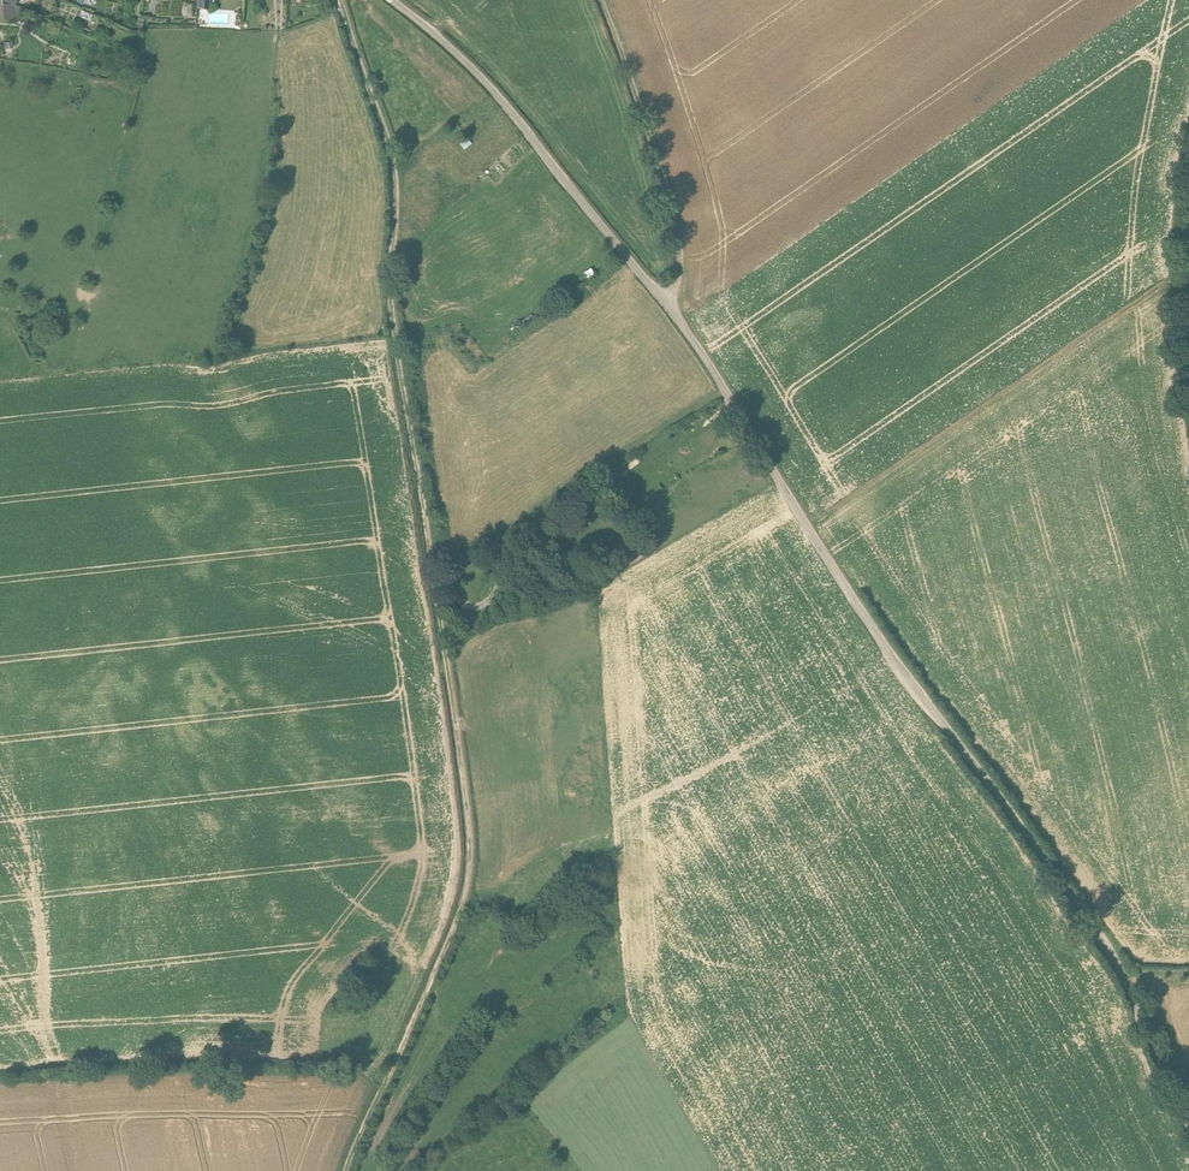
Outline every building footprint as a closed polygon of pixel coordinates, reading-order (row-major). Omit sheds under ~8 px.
[(16,6),(12,4),(1,4),(0,0),(0,20),(17,18),(16,6)] [(597,482),(603,492),(615,485),(610,474),(597,482)] [(580,497),(584,501),(591,496),(587,491),(580,497)] [(517,592),(523,605),(533,601),(527,588),(517,592)]
